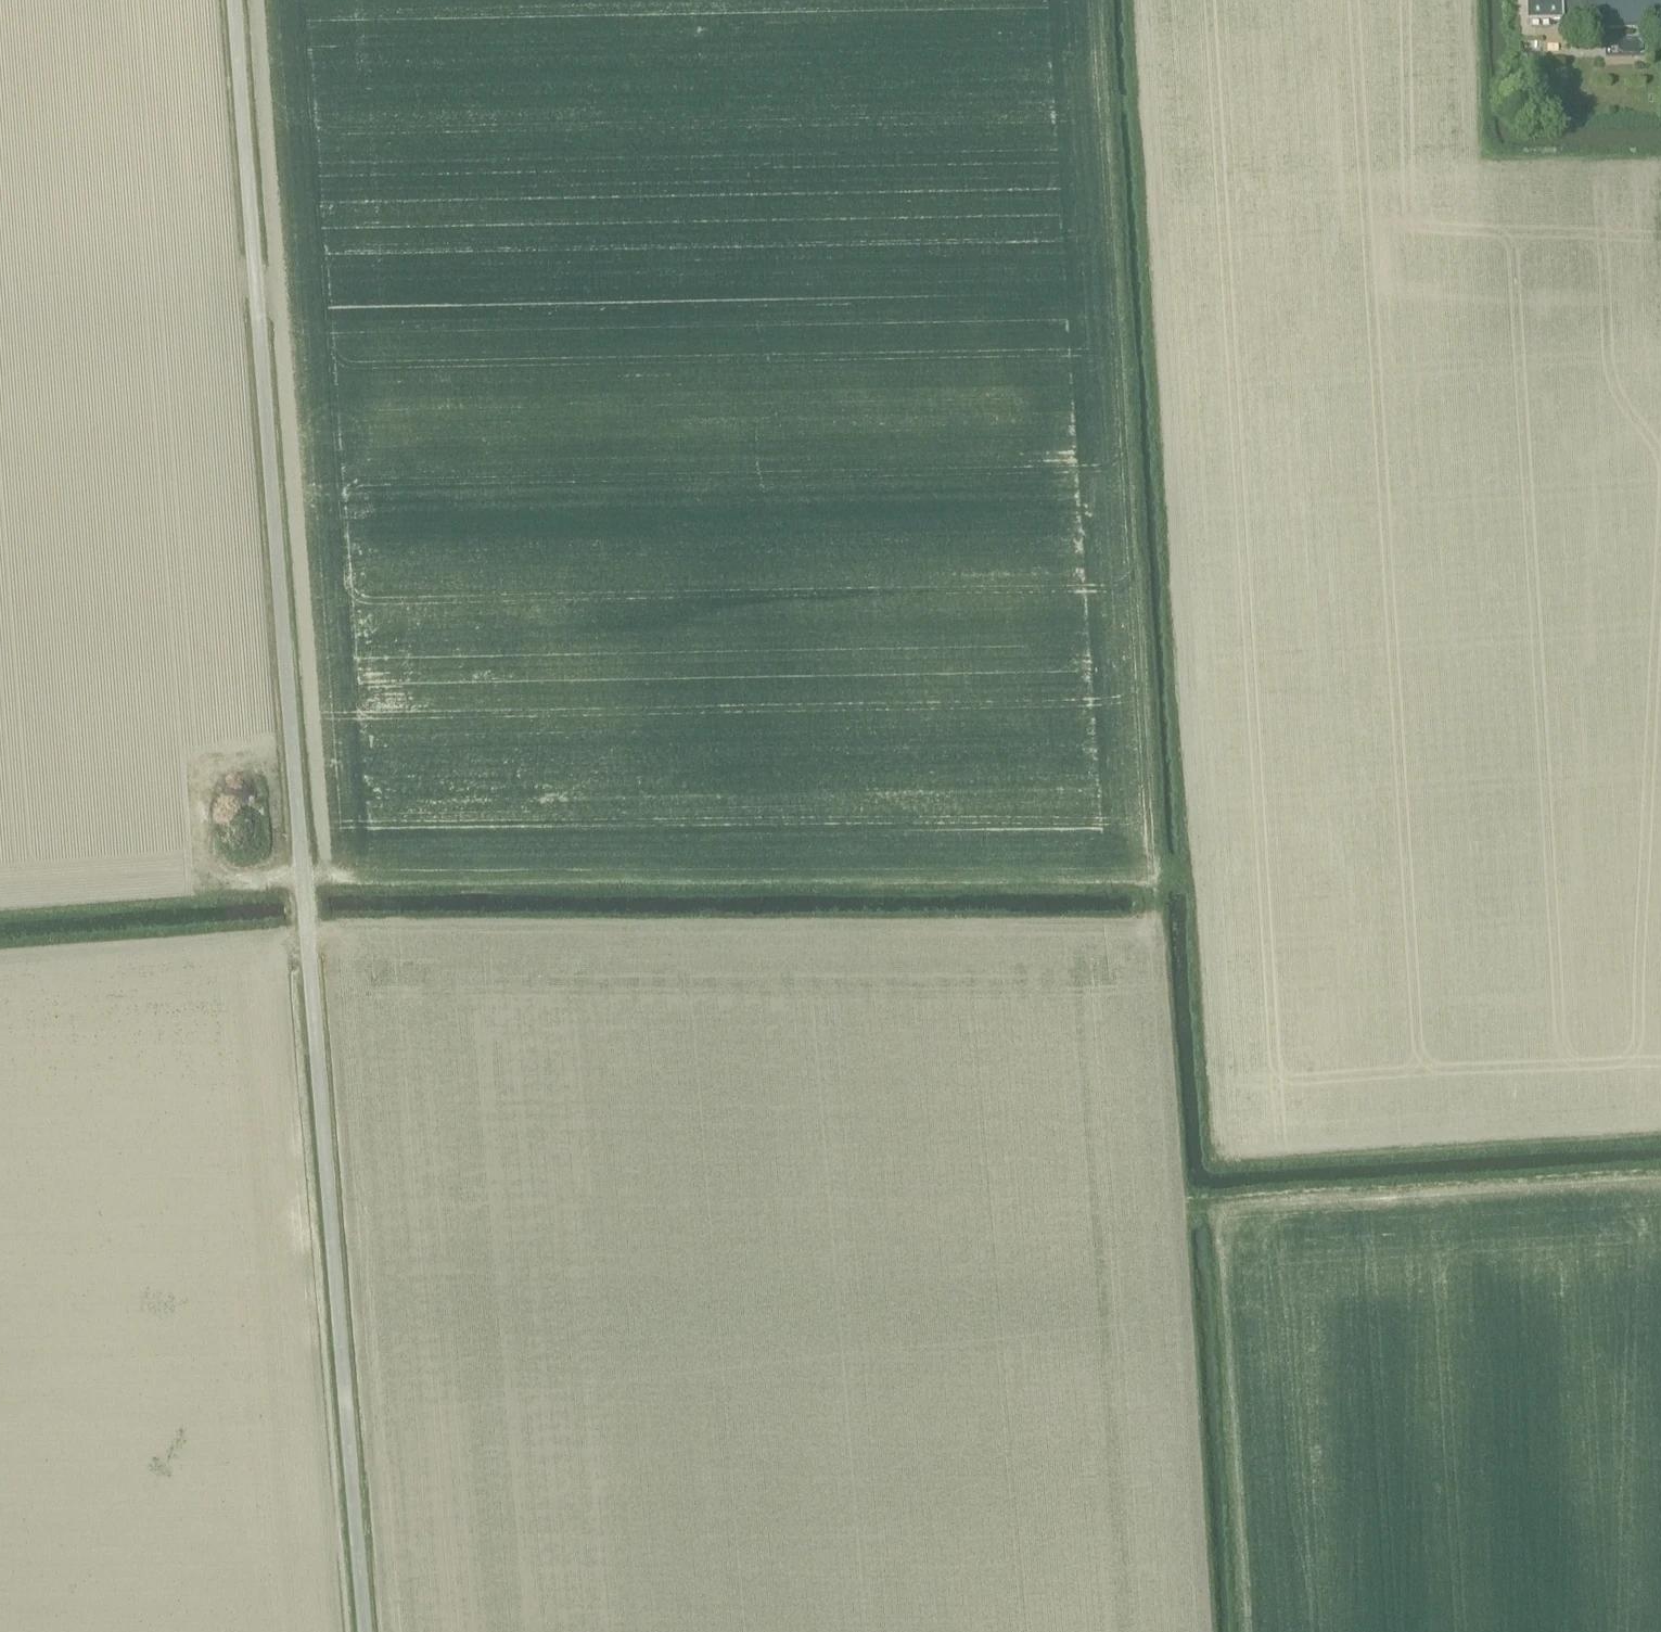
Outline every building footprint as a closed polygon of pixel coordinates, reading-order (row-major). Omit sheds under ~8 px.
[(1660,29),(1660,0),(1526,0),(1526,26),(1564,25),(1592,24),(1592,30),(1660,29)]
